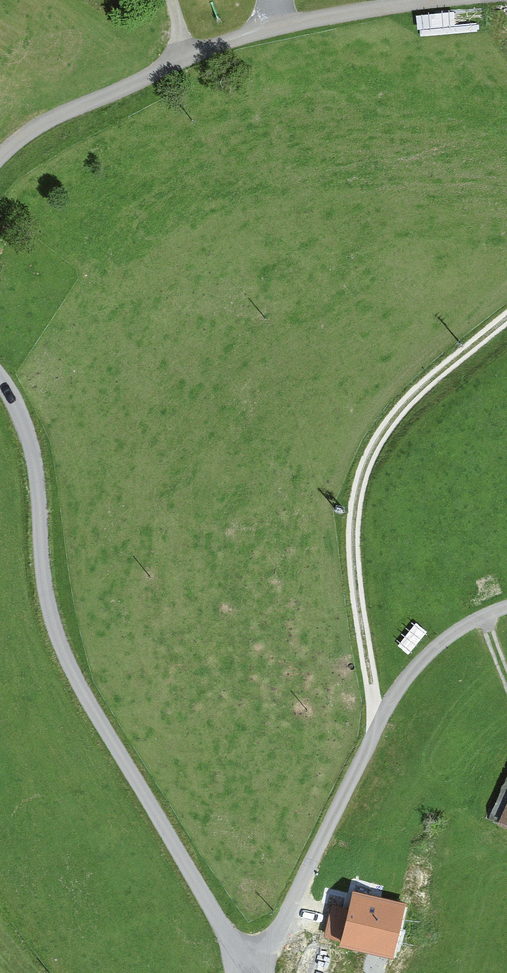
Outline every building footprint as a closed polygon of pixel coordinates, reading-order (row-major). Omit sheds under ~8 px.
[(424,3),(425,23),(480,21),(479,1),(424,3)] [(506,797),(506,779),(495,806),(502,809),(506,797)] [(404,891),(358,880),(343,942),(388,953),(404,891)]
